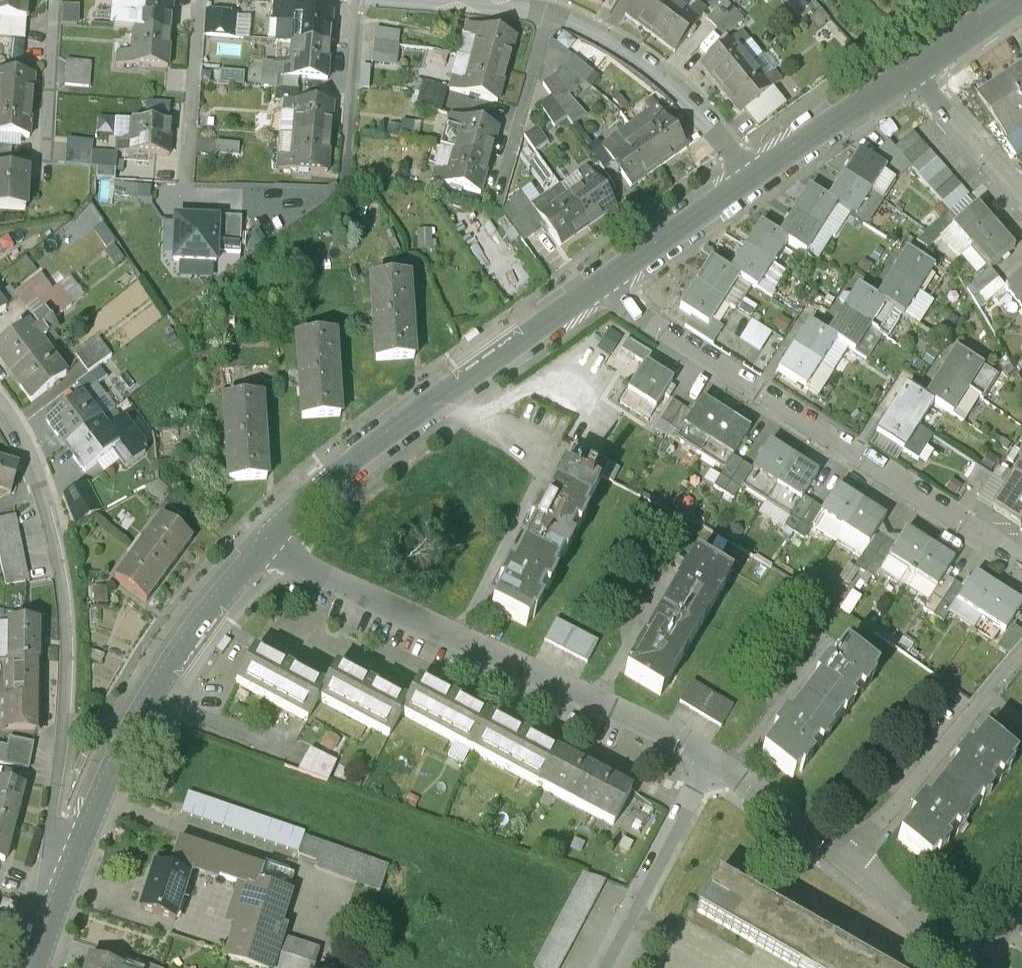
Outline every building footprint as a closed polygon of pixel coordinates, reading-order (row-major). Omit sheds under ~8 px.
[(25,20),(27,0),(0,0),(0,18),(25,20)] [(121,7),(114,7),(112,29),(132,31),(168,33),(171,0),(122,0),(121,7)] [(666,0),(637,0),(624,17),(649,35),(672,4),(666,0)] [(330,11),(301,9),(301,4),(272,2),(271,19),(280,20),(279,42),(292,43),(328,46),(330,11)] [(698,24),(672,4),(649,35),(675,55),(698,24)] [(723,5),(708,22),(715,30),(731,13),(723,5)] [(235,14),(205,11),(203,35),(247,40),(249,17),(236,16),(235,14)] [(731,13),(715,30),(725,40),(742,22),(731,13)] [(515,37),(480,27),(471,60),(506,70),(515,37)] [(399,32),(375,29),(373,42),(398,45),(399,32)] [(168,33),(132,31),(130,64),(165,67),(168,33)] [(398,45),(373,42),(372,55),(396,58),(398,45)] [(328,46),(292,43),(291,64),(278,63),(277,74),(277,75),(298,77),(327,79),(328,46)] [(750,67),(730,44),(701,69),(720,93),(750,67)] [(574,58),(566,68),(586,84),(594,74),(574,58)] [(65,72),(90,74),(90,61),(66,60),(65,72)] [(506,70),(471,60),(462,93),(497,103),(506,70)] [(769,91),(750,67),(720,93),(739,116),(769,91)] [(566,68),(554,77),(567,97),(586,84),(566,68)] [(1006,82),(1021,105),(1021,71),(1006,82)] [(90,74),(65,72),(64,85),(89,86),(90,74)] [(0,73),(0,104),(31,106),(33,76),(0,73)] [(275,88),(297,90),(298,77),(277,75),(277,74),(268,74),(268,87),(275,88)] [(554,77),(543,85),(551,97),(557,105),(567,119),(572,126),(584,117),(567,97),(554,77)] [(447,88),(423,81),(421,93),(444,100),(447,88)] [(1006,82),(979,101),(1008,143),(1007,144),(1017,159),(1021,156),(1021,105),(1006,82)] [(297,90),(275,88),(274,101),(283,102),(282,113),(295,114),(296,102),(298,102),(299,90),(297,90)] [(444,100),(421,93),(418,107),(440,113),(444,100)] [(557,105),(551,97),(539,105),(554,128),(567,119),(557,105)] [(298,102),(296,102),(295,114),(282,113),(281,135),(330,139),(332,104),(298,102)] [(0,104),(0,134),(20,136),(29,137),(31,106),(0,104)] [(498,128),(451,115),(442,147),(454,151),(489,161),(498,128)] [(171,123),(131,120),(129,151),(168,154),(171,123)] [(663,121),(636,140),(657,170),(684,151),(663,121)] [(537,129),(524,138),(535,155),(548,146),(537,129)] [(12,145),(19,146),(20,136),(0,134),(0,144),(12,145)] [(330,139),(281,135),(280,157),(292,158),(291,170),(328,173),(330,139)] [(912,135),(893,150),(902,160),(920,144),(912,135)] [(657,170),(636,140),(609,160),(629,190),(657,170)] [(216,141),(215,153),(239,155),(240,143),(216,141)] [(10,157),(12,145),(0,144),(0,156),(10,157)] [(902,160),(893,150),(887,144),(877,153),(895,172),(905,164),(902,160)] [(928,153),(920,144),(902,160),(905,164),(909,168),(928,153)] [(93,152),(68,151),(67,164),(92,166),(93,152)] [(489,161),(454,151),(445,184),(480,194),(489,161)] [(936,162),(928,153),(909,168),(918,178),(936,162)] [(884,170),(858,154),(842,178),(880,202),(893,182),(882,174),(884,170)] [(10,168),(10,157),(0,156),(0,168),(10,168)] [(936,162),(918,178),(925,186),(944,171),(936,162)] [(117,167),(98,166),(97,178),(117,180),(117,167)] [(0,168),(0,208),(25,209),(27,169),(10,168),(0,168)] [(944,171),(925,186),(934,196),(952,181),(944,171)] [(614,209),(594,180),(584,186),(576,176),(559,189),(587,229),(614,209)] [(880,202),(842,178),(827,201),(835,206),(865,225),(880,202)] [(150,182),(113,181),(113,197),(149,198),(150,182)] [(952,181),(934,196),(942,204),(960,189),(952,181)] [(587,229),(559,189),(521,216),(534,234),(545,227),(560,248),(587,229)] [(827,201),(809,189),(794,213),(820,229),(835,206),(827,201)] [(960,189),(942,204),(950,213),(968,198),(960,189)] [(518,201),(503,213),(524,242),(534,234),(521,216),(527,212),(518,201)] [(995,228),(976,206),(958,221),(952,227),(970,250),(995,228)] [(820,229),(794,213),(778,236),(787,242),(805,253),(820,229)] [(958,221),(950,213),(915,243),(925,249),(943,235),(952,227),(958,221)] [(192,218),(175,217),(174,259),(216,261),(216,250),(217,215),(192,214),(192,218)] [(217,215),(216,250),(241,251),(242,215),(217,215)] [(778,236),(760,225),(745,249),(771,266),(787,242),(778,236)] [(970,250),(960,258),(979,280),(988,271),(989,272),(990,271),(1014,250),(995,228),(970,250)] [(771,266),(745,249),(729,273),(738,279),(756,290),(771,266)] [(933,268),(906,251),(891,275),(918,292),(933,268)] [(729,273),(711,261),(696,285),(723,302),(738,279),(729,273)] [(990,271),(989,272),(988,271),(979,280),(971,287),(979,296),(998,280),(990,271)] [(1005,288),(1021,307),(1021,273),(1005,288)] [(41,275),(15,294),(27,310),(38,302),(53,290),(41,275)] [(918,292),(891,275),(876,299),(901,315),(903,316),(918,292)] [(409,277),(372,278),(375,320),(412,318),(409,277)] [(1005,288),(998,280),(979,296),(987,305),(1005,288)] [(723,302),(696,285),(681,309),(692,316),(708,326),(711,321),(723,302)] [(53,290),(38,302),(45,311),(52,321),(72,306),(57,287),(53,290)] [(876,299),(857,287),(842,311),(868,328),(886,339),(901,315),(876,299)] [(0,346),(0,360),(5,367),(10,363),(17,373),(46,351),(47,350),(40,341),(57,327),(52,321),(45,311),(0,346)] [(868,328),(842,311),(826,335),(835,340),(853,352),(868,328)] [(708,326),(692,316),(684,329),(711,347),(722,329),(711,321),(708,326)] [(412,318),(375,320),(377,362),(415,360),(412,318)] [(764,353),(775,331),(753,319),(741,341),(764,353)] [(826,335),(808,323),(793,347),(820,364),(835,340),(826,335)] [(598,348),(610,357),(621,339),(609,332),(598,348)] [(335,335),(297,336),(300,381),(338,379),(335,335)] [(98,338),(76,355),(89,373),(99,365),(112,356),(98,338)] [(621,351),(645,366),(651,356),(627,341),(621,351)] [(820,364),(793,347),(778,371),(805,388),(811,378),(820,364)] [(996,375),(954,349),(939,373),(966,390),(981,399),(996,375)] [(46,351),(17,373),(25,384),(21,387),(32,401),(67,376),(66,374),(64,375),(47,350),(46,351)] [(99,365),(89,373),(77,383),(85,393),(108,376),(99,365)] [(672,383),(645,366),(627,393),(655,411),(672,383)] [(966,390),(939,373),(924,397),(932,402),(951,414),(966,390)] [(338,379),(300,381),(303,421),(339,418),(338,379)] [(924,397),(906,385),(891,409),(917,426),(932,402),(924,397)] [(648,421),(655,411),(627,393),(620,403),(648,421)] [(81,395),(47,421),(58,436),(62,433),(70,443),(99,420),(81,397),(82,396),(81,395)] [(262,397),(224,399),(227,441),(264,439),(262,397)] [(723,416),(699,401),(691,414),(682,428),(686,430),(706,443),(723,416)] [(683,409),(672,402),(659,422),(670,429),(683,409)] [(691,414),(683,409),(670,429),(679,434),(682,428),(691,414)] [(917,426),(891,409),(875,433),(917,460),(932,436),(917,426)] [(747,431),(723,416),(706,443),(728,456),(731,458),(731,457),(747,431)] [(107,430),(99,420),(70,443),(78,452),(73,456),(85,472),(112,451),(126,468),(145,454),(144,447),(122,418),(107,430)] [(706,443),(686,430),(678,444),(698,456),(706,443)] [(266,480),(264,439),(227,441),(228,482),(266,480)] [(728,456),(706,443),(698,456),(720,469),(728,456)] [(791,459),(768,444),(752,470),(751,470),(756,474),(745,491),(764,503),(791,459)] [(553,488),(588,506),(602,479),(609,465),(574,447),(553,488)] [(743,464),(731,457),(731,458),(712,487),(724,495),(743,464)] [(815,475),(791,459),(764,503),(783,515),(794,498),(799,501),(802,497),(815,475)] [(0,461),(0,490),(10,493),(18,466),(0,461)] [(752,470),(743,464),(724,495),(733,501),(751,470),(752,470)] [(609,465),(602,479),(612,484),(619,470),(609,465)] [(994,476),(979,466),(965,486),(980,497),(994,476)] [(995,511),(1021,528),(1021,468),(995,511)] [(86,484),(62,496),(74,524),(100,510),(86,484)] [(553,488),(542,510),(537,508),(528,525),(533,527),(523,546),(558,566),(562,557),(565,559),(571,545),(567,542),(573,529),(578,531),(585,517),(583,516),(588,506),(553,488)] [(860,503),(836,488),(822,510),(819,514),(843,529),(860,503)] [(812,504),(802,497),(799,501),(783,527),(793,534),(812,504)] [(884,518),(860,503),(843,529),(867,544),(876,531),(884,518)] [(822,510),(812,504),(793,534),(803,540),(819,514),(822,510)] [(0,519),(0,532),(18,529),(15,515),(0,519)] [(160,518),(137,550),(169,573),(191,541),(160,518)] [(0,532),(0,544),(21,542),(18,529),(0,532)] [(886,537),(876,531),(867,544),(853,566),(863,572),(886,537)] [(928,546),(904,531),(896,543),(887,557),(912,573),(928,546)] [(896,543),(886,537),(863,572),(873,578),(887,557),(896,543)] [(0,544),(0,556),(24,555),(21,542),(0,544)] [(558,566),(523,546),(510,571),(506,569),(498,586),(502,588),(491,610),(526,628),(531,618),(534,620),(540,606),(536,603),(542,590),(547,592),(555,579),(552,577),(558,566)] [(952,561),(928,546),(912,573),(935,587),(943,574),(952,561)] [(169,573),(137,550),(114,581),(146,604),(169,573)] [(0,556),(0,560),(2,570),(26,566),(24,555),(0,556)] [(664,610),(698,632),(702,627),(709,615),(723,591),(724,591),(730,580),(694,559),(685,575),(684,574),(675,590),(676,590),(664,610)] [(26,566),(2,570),(6,586),(29,582),(26,566)] [(955,582),(943,574),(935,587),(922,608),(933,616),(955,582)] [(998,591),(974,575),(966,589),(957,602),(981,617),(998,591)] [(966,589),(955,582),(933,616),(942,622),(957,602),(966,589)] [(853,591),(844,611),(854,615),(863,595),(853,591)] [(998,591),(981,617),(1004,632),(1021,605),(998,591)] [(698,632),(664,610),(643,645),(625,676),(661,697),(698,632)] [(557,622),(545,643),(589,666),(599,645),(557,622)] [(36,661),(37,623),(9,623),(8,661),(36,661)] [(797,711),(827,735),(841,717),(843,719),(853,707),(849,704),(858,692),(862,695),(872,683),(870,681),(876,673),(845,649),(830,668),(826,665),(814,680),(818,683),(797,711)] [(325,688),(255,651),(237,683),(308,721),(319,700),(325,688)] [(8,661),(7,661),(6,700),(2,700),(1,730),(35,731),(37,661),(36,661),(8,661)] [(407,704),(336,667),(325,688),(319,700),(390,737),(402,714),(407,704)] [(489,719),(419,682),(407,704),(402,714),(456,742),(449,755),(464,763),(470,750),(472,751),(489,719)] [(693,684),(682,703),(722,730),(735,710),(693,684)] [(827,735),(797,711),(788,722),(784,718),(772,734),(776,737),(761,756),(792,780),(799,771),(802,773),(811,761),(807,758),(816,746),(820,749),(830,737),(827,735)] [(560,756),(489,719),(472,751),(543,788),(560,756)] [(328,730),(322,744),(339,750),(344,737),(328,730)] [(965,750),(953,765),(957,768),(935,795),(965,821),(979,804),(981,806),(991,794),(986,791),(996,779),(1000,782),(1010,770),(1008,768),(1015,760),(985,735),(969,754),(965,750)] [(8,749),(0,747),(0,765),(28,771),(34,744),(10,739),(8,749)] [(312,747),(303,770),(332,781),(341,759),(312,747)] [(631,793),(560,756),(543,788),(614,825),(631,793)] [(0,782),(0,821),(14,824),(23,788),(0,782)] [(305,833),(188,793),(181,814),(299,854),(304,838),(305,833)] [(965,821),(935,795),(926,806),(922,803),(909,818),(913,821),(898,840),(929,865),(935,857),(938,859),(948,847),(943,843),(953,832),(957,835),(967,823),(965,821)] [(0,821),(0,860),(4,861),(14,824),(0,821)] [(388,868),(304,838),(299,854),(298,858),(318,865),(317,868),(363,884),(361,889),(379,894),(388,868)] [(169,870),(155,866),(141,909),(175,921),(193,869),(201,848),(180,841),(169,870)] [(263,869),(201,848),(193,869),(251,888),(252,882),(288,893),(295,875),(265,865),(263,869)] [(585,877),(537,967),(560,967),(605,882),(585,877)] [(889,962),(864,948),(858,959),(715,881),(696,916),(792,967),(886,967),(889,962)] [(251,888),(227,958),(255,967),(314,967),(319,951),(280,937),(281,934),(276,933),(288,893),(252,882),(251,888)] [(114,967),(117,967),(154,967),(119,956),(114,967)] [(91,959),(88,967),(117,967),(114,967),(91,959)]
